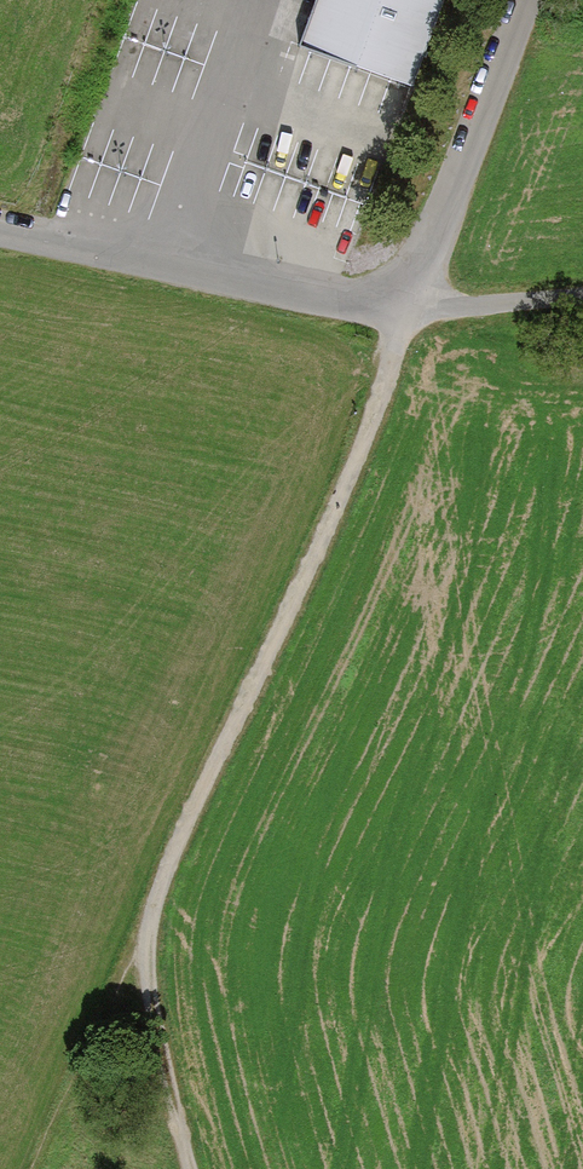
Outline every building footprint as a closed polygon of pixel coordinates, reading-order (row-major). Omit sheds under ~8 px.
[(447,0),(323,0),(306,45),(416,85),(447,0)]
